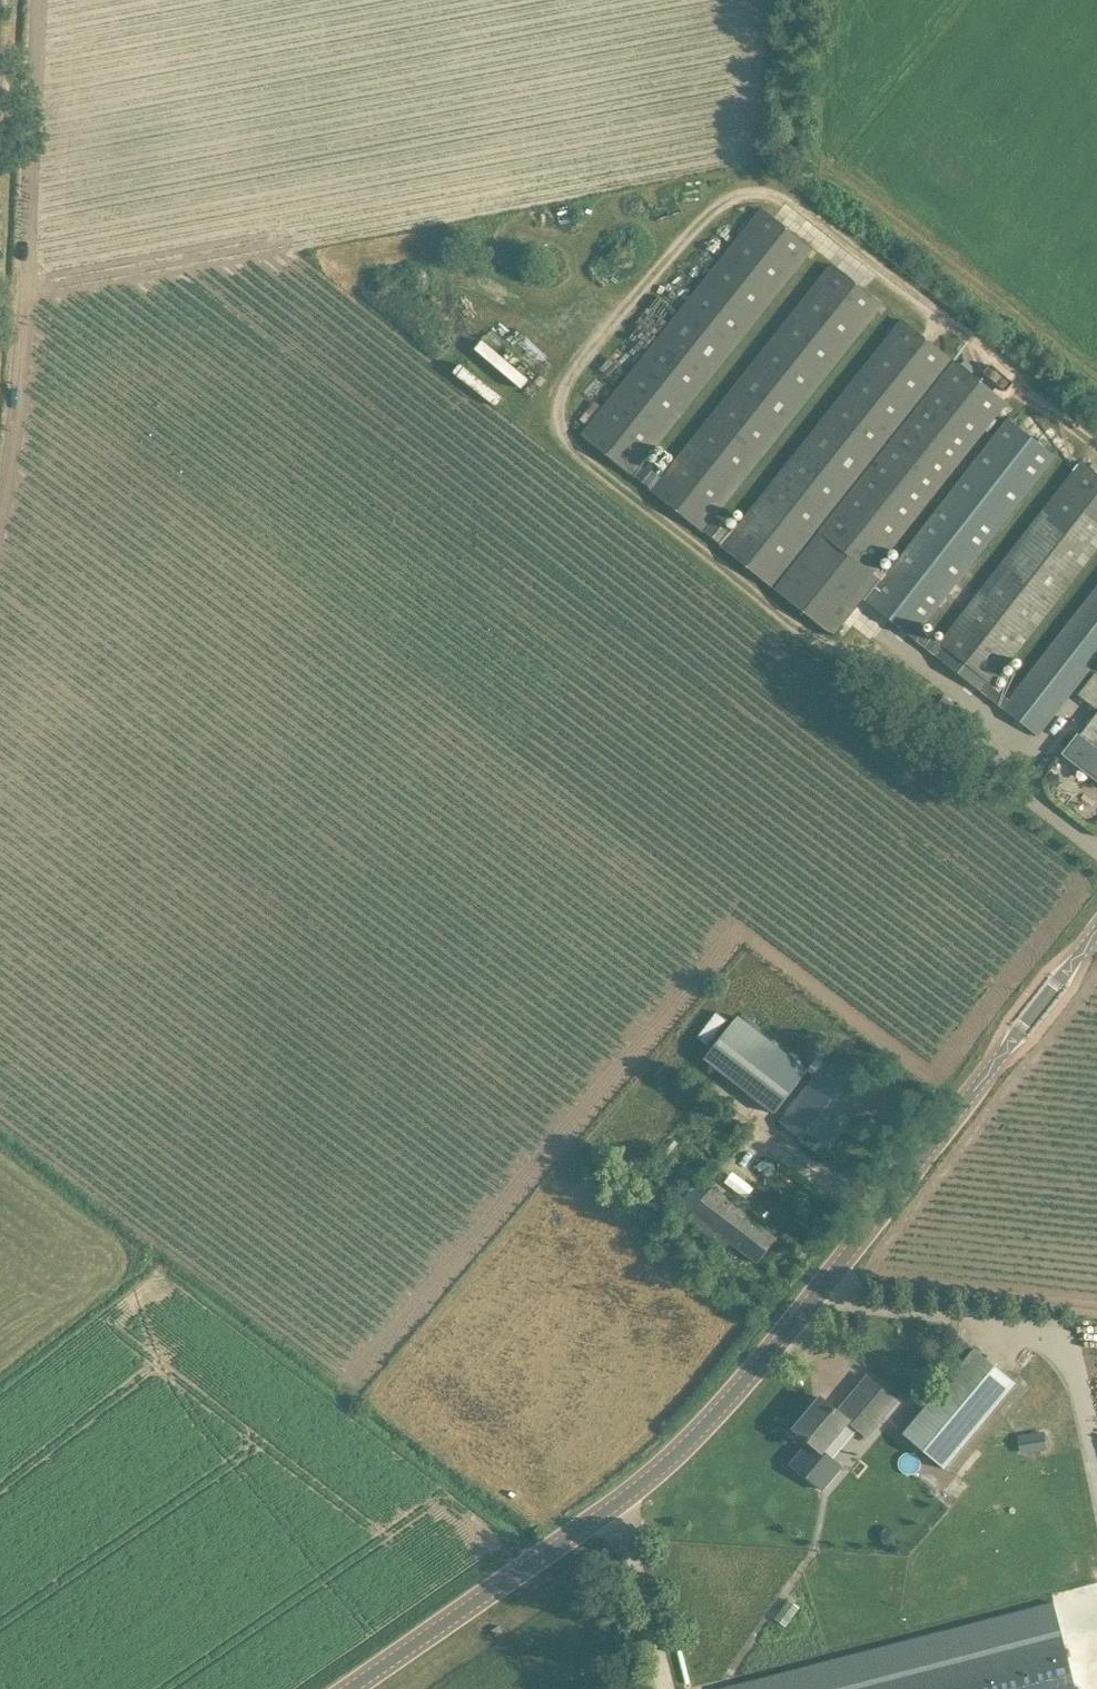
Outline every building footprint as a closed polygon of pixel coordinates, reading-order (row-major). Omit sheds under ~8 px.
[(1056,456),(1018,426),(1009,419),(876,589),(872,586),(879,578),(876,575),(874,573),(874,572),(1009,403),(958,363),(824,532),(823,533),(822,532),(786,577),(783,574),(953,359),(904,320),(733,535),(713,518),(883,303),(833,264),(663,479),(643,462),(813,248),(763,209),(583,436),(632,475),(633,474),(654,491),(653,492),(703,531),(703,530),(724,547),(723,548),(772,587),(773,586),(777,589),(776,590),(833,635),(850,614),(862,599),(1021,723),(1038,736),(1091,668),(1096,661),(1096,585),(1018,686),(1007,700),(991,687),(993,684),(1096,547),(1096,473),(1083,462),(1075,472),(940,646),(932,640),(922,631),(1056,456)] [(1096,672),(1078,695),(1096,709),(1096,673),(1096,672)] [(1081,736),(1079,734),(1066,751),(1095,774),(1092,777),(1096,781),(1096,715),(1081,736)] [(1057,774),(1047,777),(1050,787),(1060,784),(1057,774)] [(774,1112),(808,1067),(738,1014),(704,1059),(774,1112)] [(878,1085),(861,1072),(833,1051),(779,1121),(824,1155),(878,1085)] [(726,1181),(747,1197),(754,1187),(733,1171),(726,1181)] [(676,1210),(709,1235),(727,1248),(731,1242),(759,1263),(778,1239),(760,1225),(698,1180),(676,1210)] [(976,1349),(904,1434),(945,1468),(1017,1383),(976,1349)] [(809,1441),(790,1463),(822,1490),(824,1488),(842,1466),(825,1451),(849,1422),(850,1421),(857,1412),(876,1427),(898,1401),(868,1376),(846,1403),(850,1406),(843,1414),(839,1411),(822,1397),(814,1406),(795,1429),(809,1441)] [(858,1431),(836,1454),(844,1461),(866,1438),(858,1431)] [(1018,1438),(1021,1453),(1047,1448),(1044,1433),(1018,1438)] [(1063,1638),(864,1688),(1077,1688),(1063,1638)]
